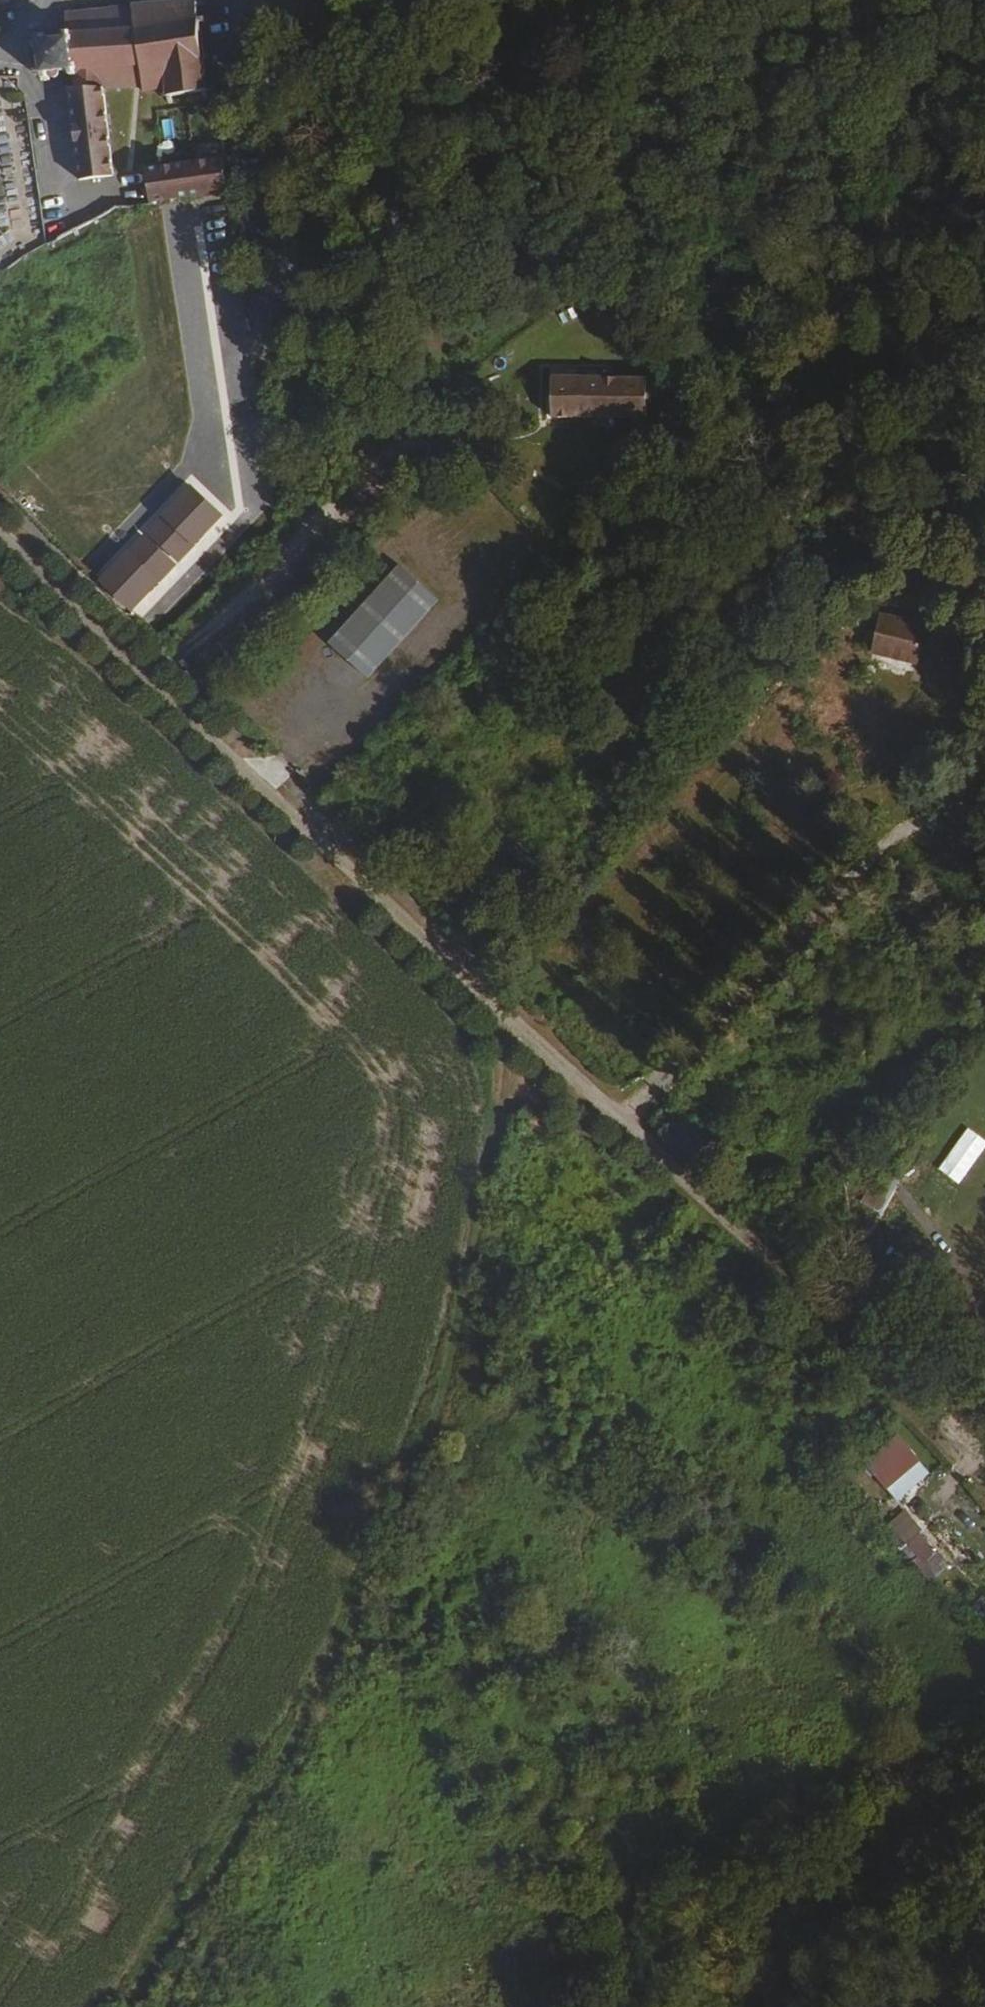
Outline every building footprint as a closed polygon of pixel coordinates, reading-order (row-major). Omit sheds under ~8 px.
[(201,0),(188,0),(159,4),(159,0),(154,0),(153,5),(135,7),(135,1),(129,1),(130,7),(119,8),(119,3),(114,2),(114,8),(102,9),(102,4),(97,4),(97,9),(84,11),(83,6),(79,6),(79,11),(68,13),(68,8),(63,8),(64,35),(61,35),(60,39),(47,40),(47,36),(43,36),(38,43),(43,44),(45,64),(40,65),(40,74),(43,74),(45,76),(48,71),(54,76),(57,75),(59,71),(70,71),(71,76),(73,77),(73,87),(98,94),(106,93),(107,90),(144,86),(145,91),(153,91),(164,90),(164,95),(157,96),(157,99),(164,99),(164,101),(171,100),(170,94),(184,93),(200,90),(201,94),(207,94),(206,87),(204,70),(211,69),(210,65),(203,65),(199,36),(206,35),(205,30),(198,31),(194,5),(202,4),(201,0)] [(106,93),(98,94),(73,87),(69,89),(82,182),(116,177),(106,93)] [(148,170),(153,205),(227,194),(223,158),(196,163),(148,170)] [(639,423),(641,400),(642,381),(571,381),(568,422),(639,423)] [(642,381),(641,400),(651,401),(652,382),(642,381)] [(363,677),(436,600),(396,563),(324,640),(363,677)] [(914,637),(874,626),(871,631),(860,627),(856,640),(869,643),(869,649),(910,659),(914,637)] [(956,1183),(984,1148),(984,1141),(968,1127),(935,1166),(956,1183)] [(860,1462),(891,1501),(927,1472),(896,1434),(860,1462)] [(897,1548),(902,1543),(921,1563),(936,1550),(901,1512),(880,1531),(897,1548)] [(984,1642),(984,1611),(979,1605),(968,1618),(978,1628),(974,1634),(983,1644),(984,1642)]
